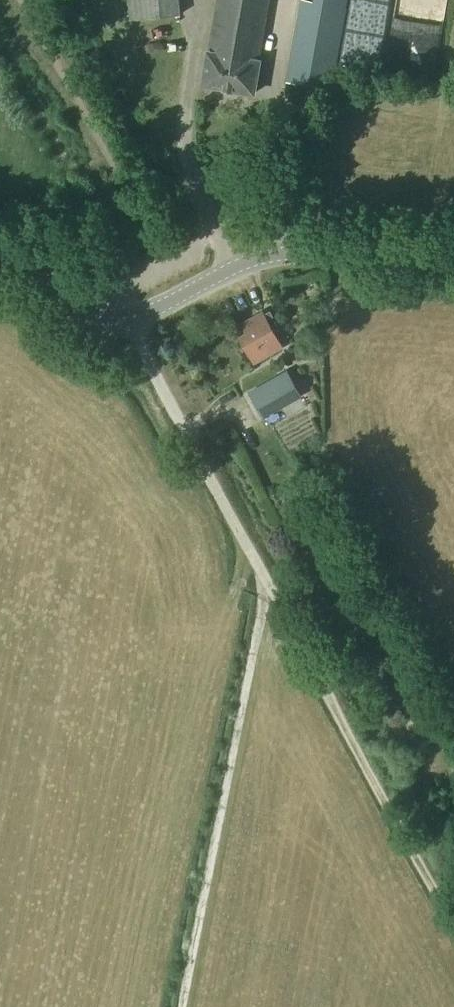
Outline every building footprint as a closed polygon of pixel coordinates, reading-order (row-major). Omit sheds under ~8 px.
[(180,15),(179,0),(129,0),(131,20),(180,15)] [(254,95),(270,0),(217,0),(202,86),(254,95)] [(345,9),(347,0),(316,0),(315,3),(301,1),(287,82),(331,90),(345,9)] [(248,334),(241,338),(256,364),(284,349),(271,325),(275,323),(270,312),(263,316),(262,315),(243,326),(248,334)] [(309,345),(298,346),(298,356),(310,356),(309,345)] [(307,396),(294,373),(251,397),(262,417),(288,401),(290,406),(307,396)]
